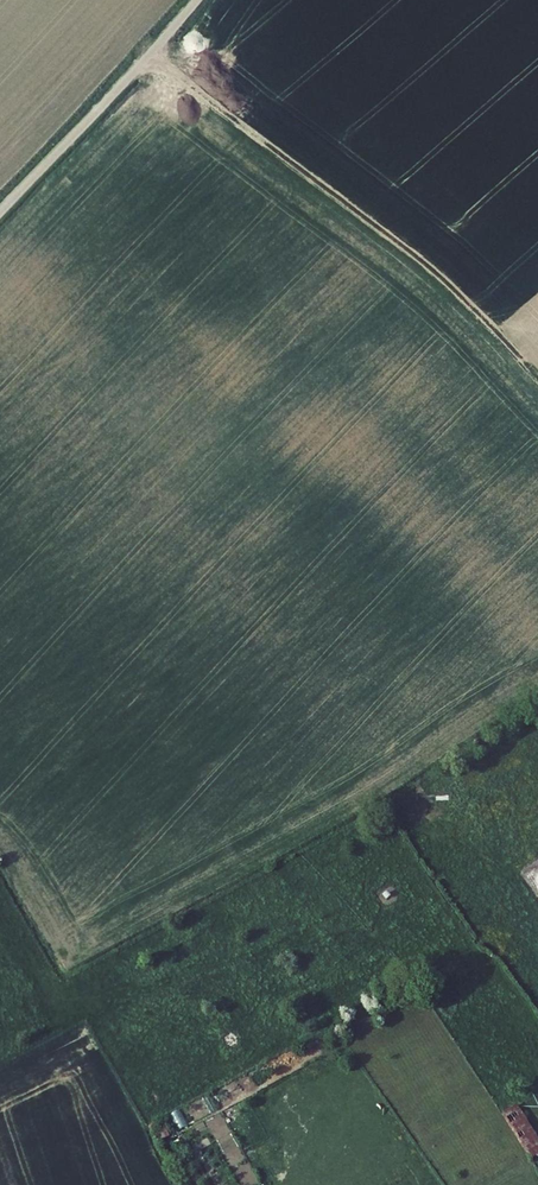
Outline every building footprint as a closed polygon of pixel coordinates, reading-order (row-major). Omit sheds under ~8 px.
[(501,1111),(531,1159),(537,1154),(537,1137),(516,1102),(501,1111)]
